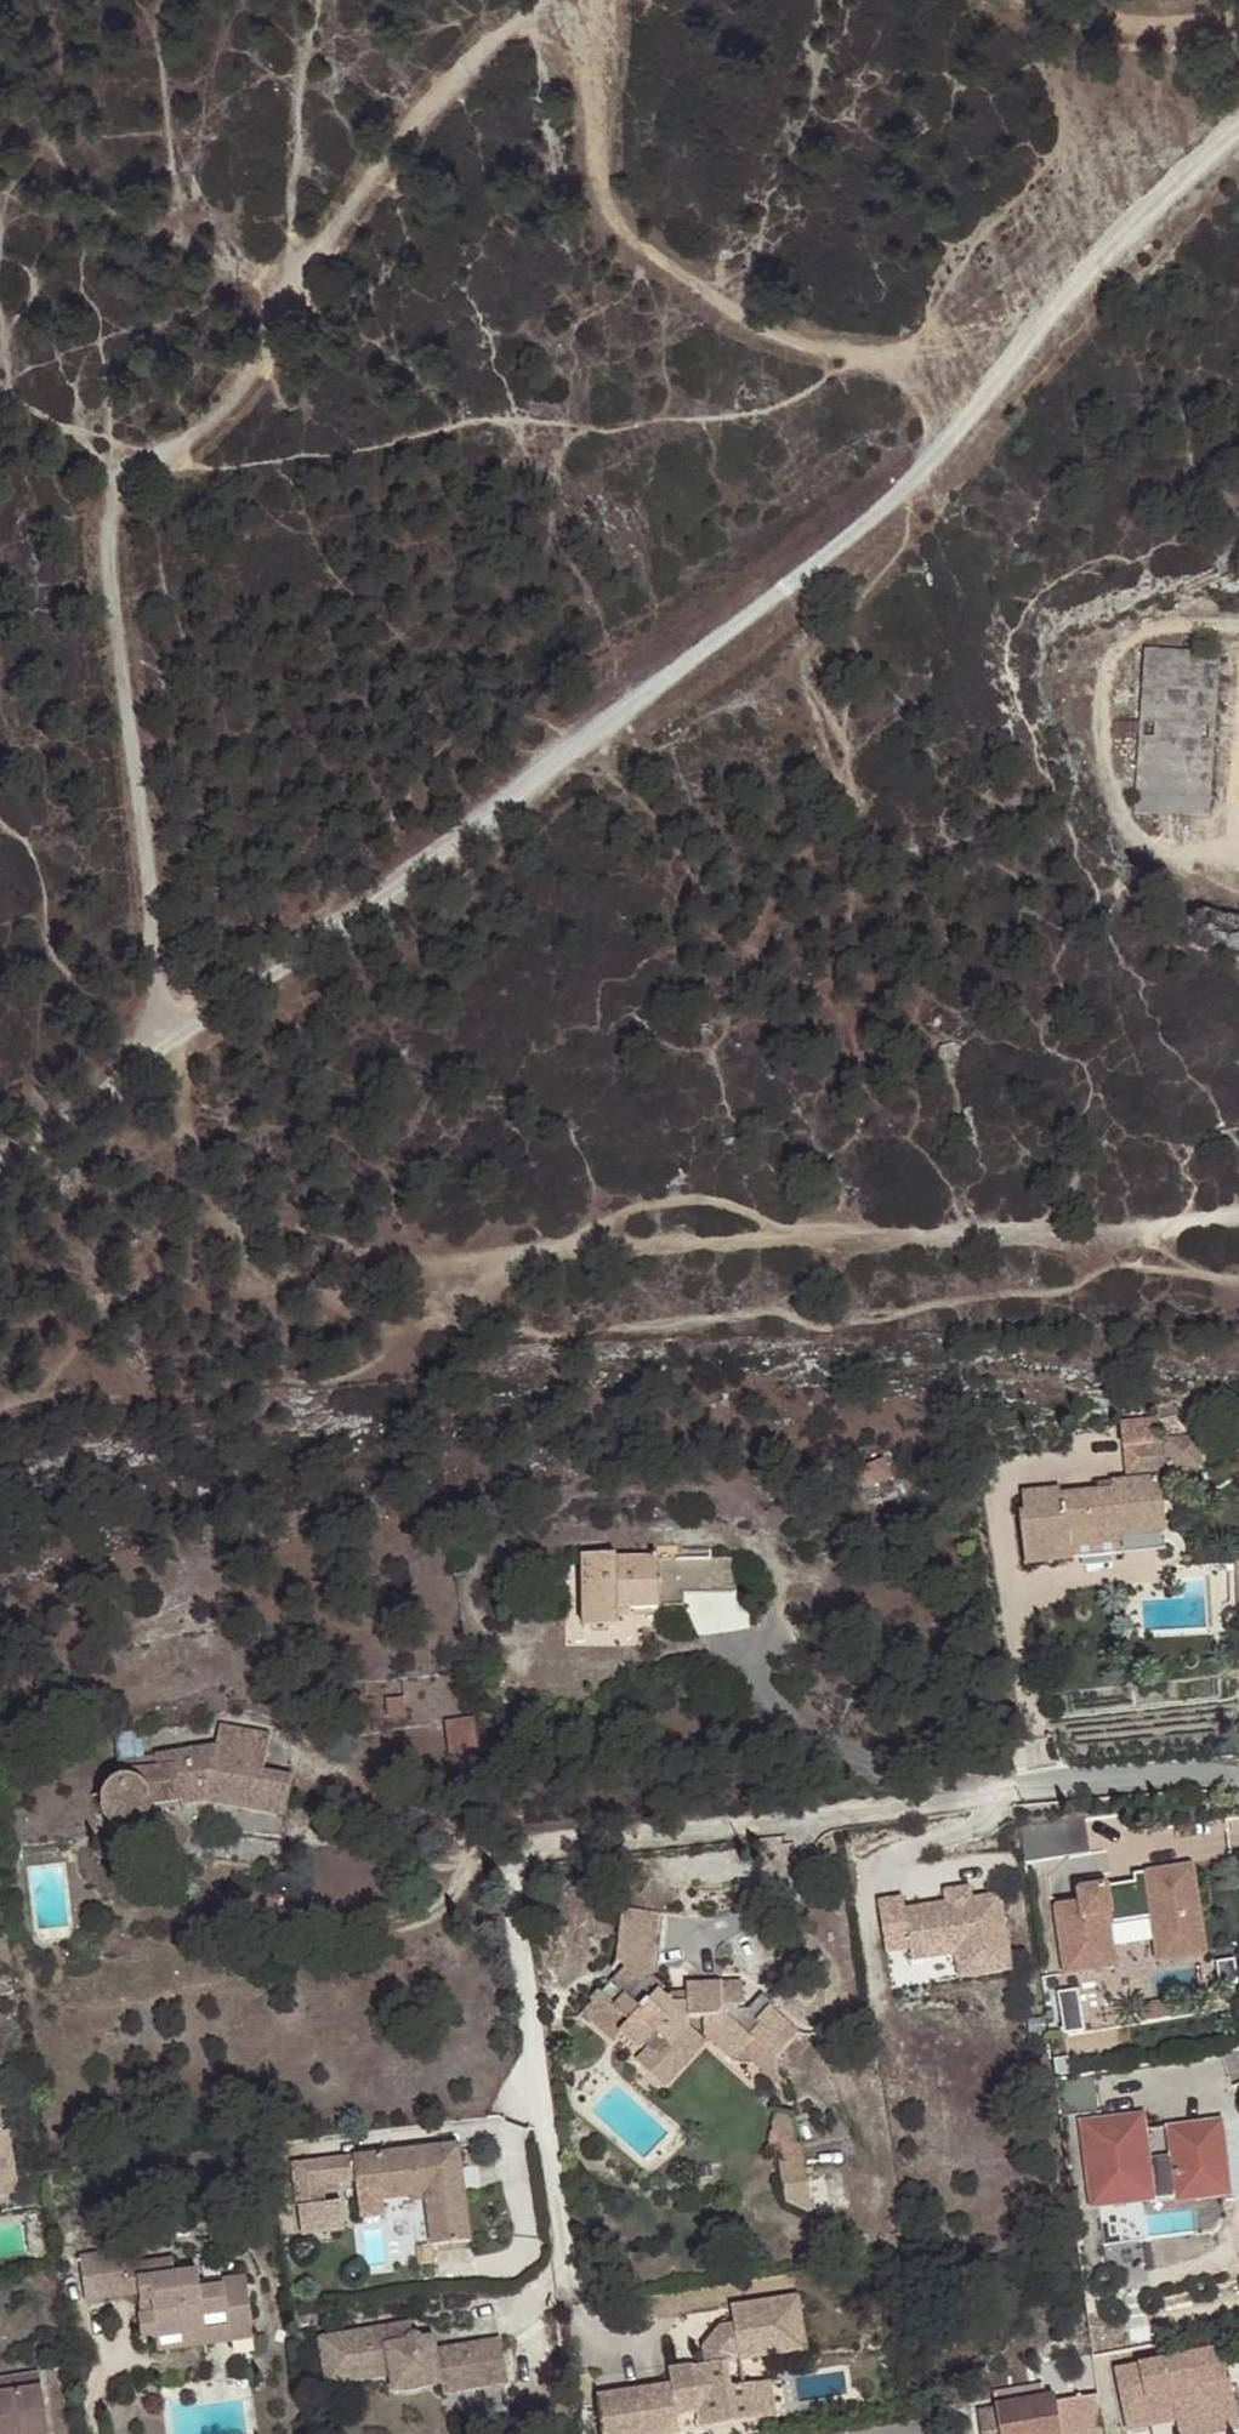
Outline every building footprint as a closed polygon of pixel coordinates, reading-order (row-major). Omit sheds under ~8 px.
[(1220,652),(1146,647),(1135,810),(1208,815),(1220,652)] [(1199,1446),(1136,1453),(1139,1487),(1203,1482),(1199,1446)] [(888,1461),(858,1473),(865,1491),(895,1480),(888,1461)] [(1021,1524),(1023,1567),(1050,1567),(1050,1571),(1073,1570),(1069,1543),(1116,1540),(1116,1548),(1163,1543),(1158,1488),(1113,1491),(1114,1500),(1099,1501),(1061,1504),(1060,1499),(1023,1503),(1025,1524),(1021,1524)] [(1098,1492),(1099,1501),(1114,1500),(1113,1491),(1098,1492)] [(1069,1543),(1073,1570),(1165,1562),(1163,1543),(1116,1548),(1116,1540),(1069,1543)] [(616,1557),(584,1557),(584,1628),(619,1628),(620,1609),(684,1610),(684,1594),(738,1596),(738,1561),(616,1563),(616,1557)] [(1050,1567),(1023,1567),(1023,1577),(1050,1575),(1050,1571),(1050,1567)] [(407,1699),(388,1701),(390,1719),(409,1716),(407,1699)] [(475,1720),(447,1724),(452,1753),(480,1749),(475,1720)] [(158,1773),(121,1780),(114,1783),(111,1785),(107,1788),(103,1794),(102,1800),(102,1805),(103,1813),(106,1819),(111,1825),(118,1830),(125,1832),(130,1831),(135,1830),(142,1827),(146,1824),(150,1819),(154,1813),(155,1801),(182,1798),(182,1804),(185,1804),(201,1804),(213,1805),(230,1807),(286,1816),(293,1778),(263,1774),(271,1736),(220,1727),(217,1748),(156,1758),(158,1773)] [(117,1764),(121,1780),(158,1773),(156,1758),(117,1764)] [(1199,1916),(1193,1874),(1134,1882),(1135,1890),(1137,1900),(1109,1904),(1108,1893),(1107,1891),(1080,1896),(1082,1909),(1057,1912),(1066,1980),(1115,1973),(1110,1931),(1152,1925),(1157,1955),(1189,1951),(1184,1919),(1199,1916)] [(1005,1887),(874,1904),(879,1944),(917,1939),(919,1955),(964,1949),(967,1971),(1015,1965),(1005,1887)] [(1135,1890),(1108,1893),(1109,1904),(1137,1900),(1135,1890)] [(610,1984),(627,1999),(649,1974),(655,1914),(643,1915),(635,1916),(630,1918),(627,1921),(624,1924),(623,1927),(621,1934),(618,1963),(624,1969),(610,1984)] [(1206,1963),(1199,1916),(1184,1919),(1189,1951),(1157,1955),(1159,1970),(1206,1963)] [(649,1974),(627,1999),(640,2011),(627,2024),(632,2028),(625,2035),(644,2054),(648,2049),(661,2062),(690,2029),(693,2019),(703,2019),(705,2036),(734,2063),(743,2054),(767,2076),(771,2071),(768,2068),(779,2056),(772,2049),(792,2029),(772,2011),(776,2005),(765,1995),(752,2010),(741,2012),(740,2006),(726,2007),(723,1983),(688,1988),(691,2001),(676,2002),(674,1998),(652,2001),(665,1987),(649,1974)] [(1065,1994),(1072,2031),(1089,2028),(1083,1991),(1065,1994)] [(640,2011),(627,1999),(619,2008),(602,1993),(584,2015),(615,2043),(623,2034),(625,2035),(632,2028),(627,2024),(640,2011)] [(648,2049),(644,2054),(637,2063),(666,2089),(707,2043),(690,2029),(661,2062),(648,2049)] [(799,2034),(792,2029),(772,2049),(779,2056),(799,2034)] [(17,2181),(9,2136),(6,2136),(0,2109),(0,2184),(17,2181)] [(1142,2129),(1144,2129),(1143,2124),(1126,2127),(1128,2146),(1132,2145),(1134,2158),(1146,2157),(1142,2129)] [(1174,2131),(1176,2130),(1175,2124),(1142,2129),(1146,2157),(1147,2163),(1172,2161),(1171,2149),(1177,2148),(1174,2131)] [(1128,2146),(1126,2127),(1086,2132),(1092,2178),(1094,2178),(1104,2252),(1146,2246),(1143,2220),(1227,2208),(1217,2125),(1174,2131),(1177,2148),(1171,2149),(1172,2161),(1147,2163),(1146,2157),(1134,2158),(1132,2145),(1128,2146)] [(775,2141),(771,2178),(790,2180),(794,2151),(775,2141)] [(367,2160),(370,2187),(388,2184),(391,2206),(440,2202),(444,2254),(485,2251),(479,2199),(472,2202),(468,2179),(477,2178),(474,2150),(367,2160)] [(304,2234),(356,2231),(350,2155),(299,2158),(304,2234)] [(479,2199),(477,2178),(468,2179),(472,2202),(479,2199)] [(790,2180),(771,2178),(768,2213),(791,2216),(795,2180),(790,2180)] [(17,2181),(0,2184),(0,2198),(19,2195),(17,2181)] [(388,2184),(370,2187),(372,2207),(391,2206),(388,2184)] [(90,2314),(132,2310),(128,2268),(85,2272),(90,2314)] [(178,2277),(129,2281),(132,2310),(144,2309),(145,2320),(154,2319),(155,2333),(147,2334),(141,2334),(144,2357),(183,2353),(209,2350),(209,2349),(207,2334),(229,2331),(230,2347),(231,2360),(253,2358),(255,2357),(249,2300),(225,2302),(225,2308),(204,2310),(203,2304),(203,2292),(179,2294),(178,2277)] [(599,2398),(604,2433),(670,2433),(680,2432),(678,2416),(702,2412),(704,2429),(759,2421),(754,2385),(732,2388),(728,2362),(742,2361),(741,2354),(801,2345),(797,2319),(803,2318),(800,2297),(734,2307),(737,2326),(724,2328),(724,2338),(716,2348),(706,2349),(709,2365),(671,2371),(674,2387),(599,2398)] [(741,2354),(742,2361),(808,2351),(803,2318),(797,2319),(801,2345),(741,2354)] [(154,2319),(145,2320),(147,2334),(155,2333),(154,2319)] [(328,2334),(328,2339),(405,2328),(421,2326),(420,2319),(328,2334)] [(405,2328),(328,2339),(335,2381),(399,2374),(402,2391),(448,2385),(450,2395),(508,2386),(501,2340),(448,2349),(439,2350),(431,2343),(432,2337),(423,2330),(421,2326),(405,2328)] [(716,2348),(724,2338),(724,2328),(706,2349),(716,2348)] [(444,2334),(432,2337),(431,2343),(439,2350),(448,2349),(444,2334)] [(501,2340),(508,2386),(517,2385),(508,2339),(501,2340)] [(209,2350),(183,2353),(184,2365),(231,2360),(230,2347),(209,2349),(209,2350)] [(1116,2370),(1120,2389),(1162,2379),(1202,2370),(1199,2355),(1116,2370)] [(1120,2389),(1126,2420),(1175,2410),(1178,2422),(1178,2424),(1210,2417),(1213,2426),(1238,2420),(1238,2416),(1233,2380),(1204,2385),(1202,2370),(1162,2379),(1120,2389)] [(41,2376),(2,2382),(24,2395),(43,2391),(41,2376)] [(2,2382),(0,2382),(0,2433),(50,2433),(43,2391),(24,2395),(2,2382)] [(772,2382),(754,2385),(759,2421),(777,2418),(772,2382)] [(1056,2401),(1055,2395),(1045,2397),(1043,2382),(994,2390),(997,2405),(979,2406),(984,2433),(993,2433),(1002,2433),(1061,2433),(1056,2401)] [(1098,2394),(1056,2401),(1061,2433),(1104,2433),(1098,2394)] [(1175,2410),(1126,2420),(1128,2431),(1178,2422),(1175,2410)] [(1213,2426),(1210,2417),(1178,2424),(1180,2433),(1211,2433),(1214,2433),(1238,2429),(1238,2420),(1213,2426)]
